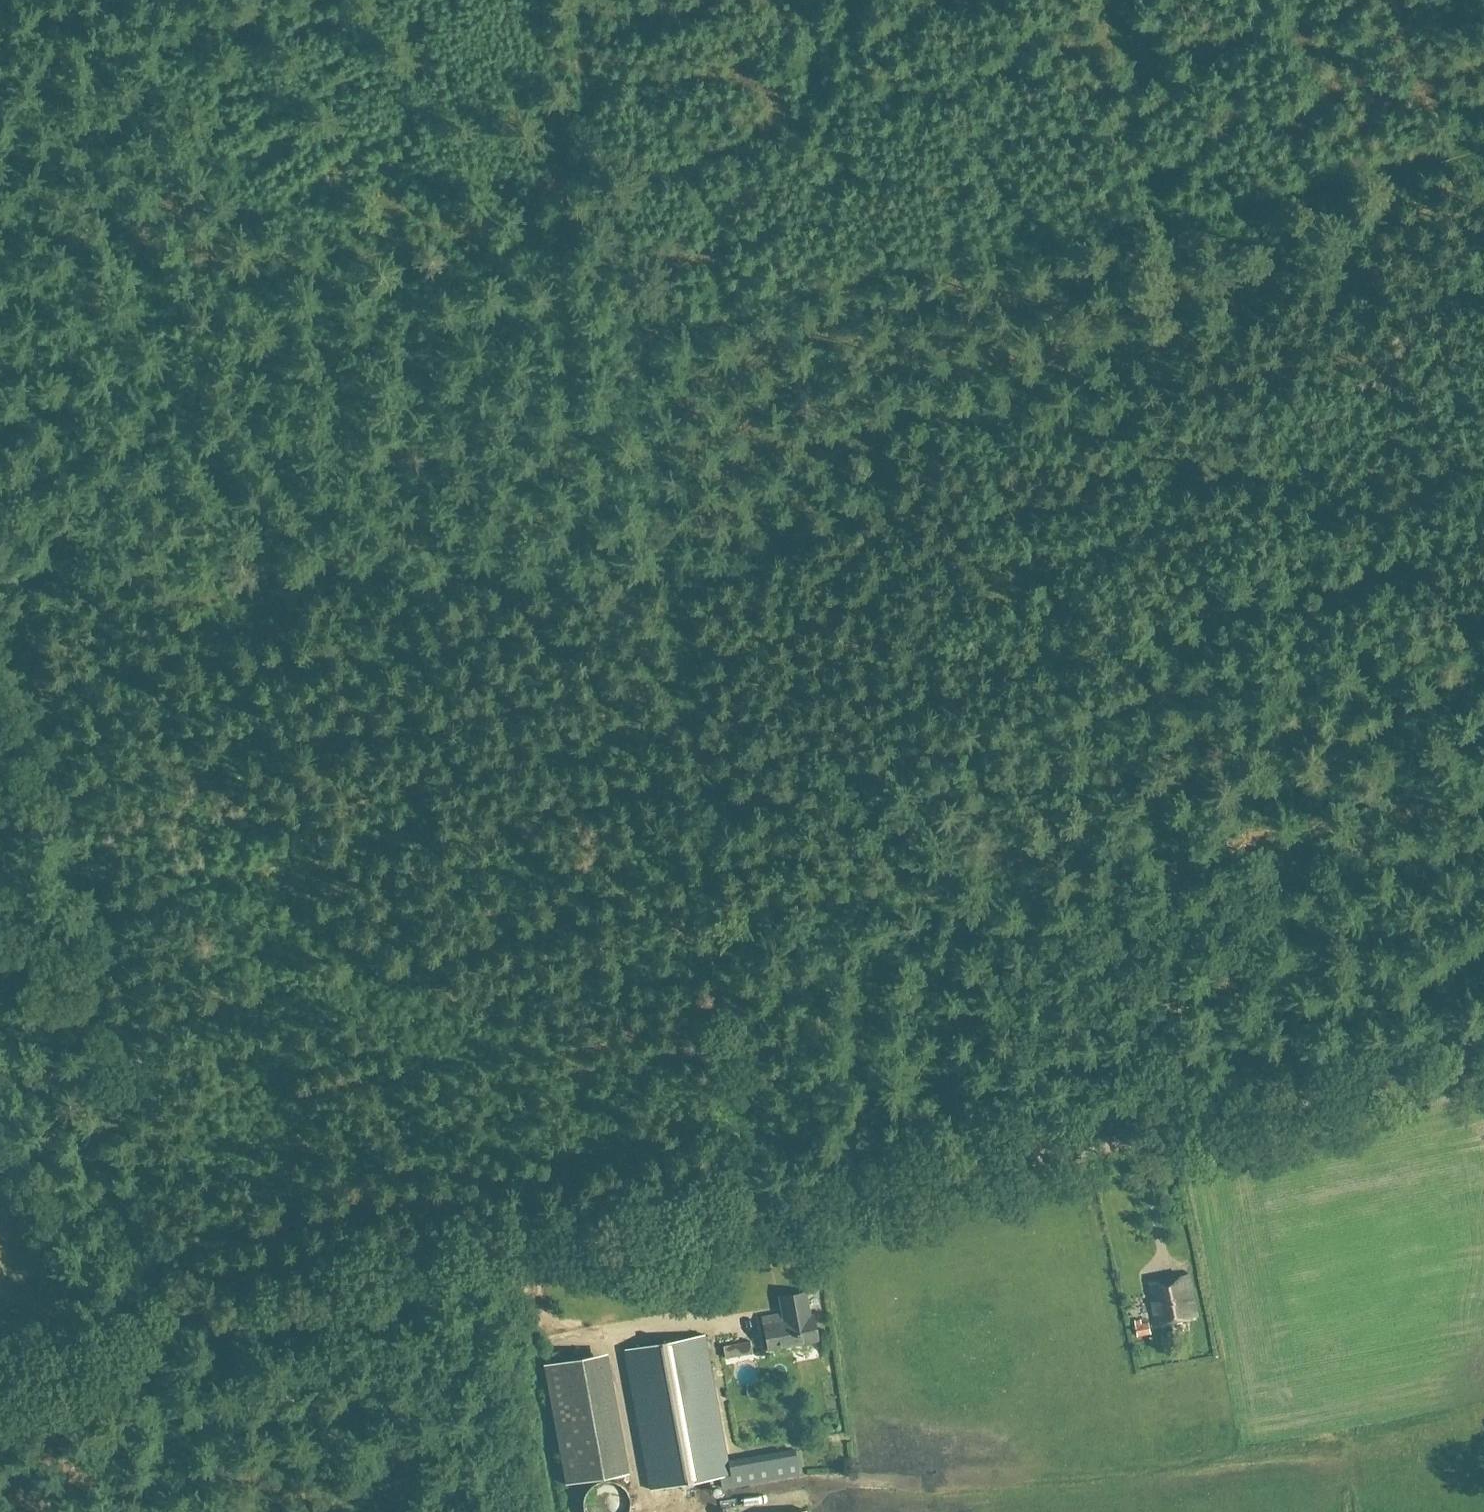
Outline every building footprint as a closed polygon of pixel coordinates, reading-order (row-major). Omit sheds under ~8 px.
[(1158,1324),(1198,1316),(1190,1274),(1150,1282),(1158,1324)] [(807,1290),(780,1295),(783,1312),(763,1316),(769,1349),(819,1340),(815,1313),(811,1314),(807,1290)] [(1152,1333),(1150,1321),(1137,1324),(1139,1335),(1152,1333)] [(724,1488),(800,1474),(796,1453),(730,1465),(705,1334),(626,1349),(652,1489),(722,1476),(724,1488)] [(569,1469),(626,1462),(612,1345),(554,1352),(569,1469)] [(631,1506),(631,1497),(628,1489),(621,1482),(613,1479),(604,1479),(595,1482),(589,1488),(585,1495),(584,1504),(586,1511),(629,1511),(631,1506)]
